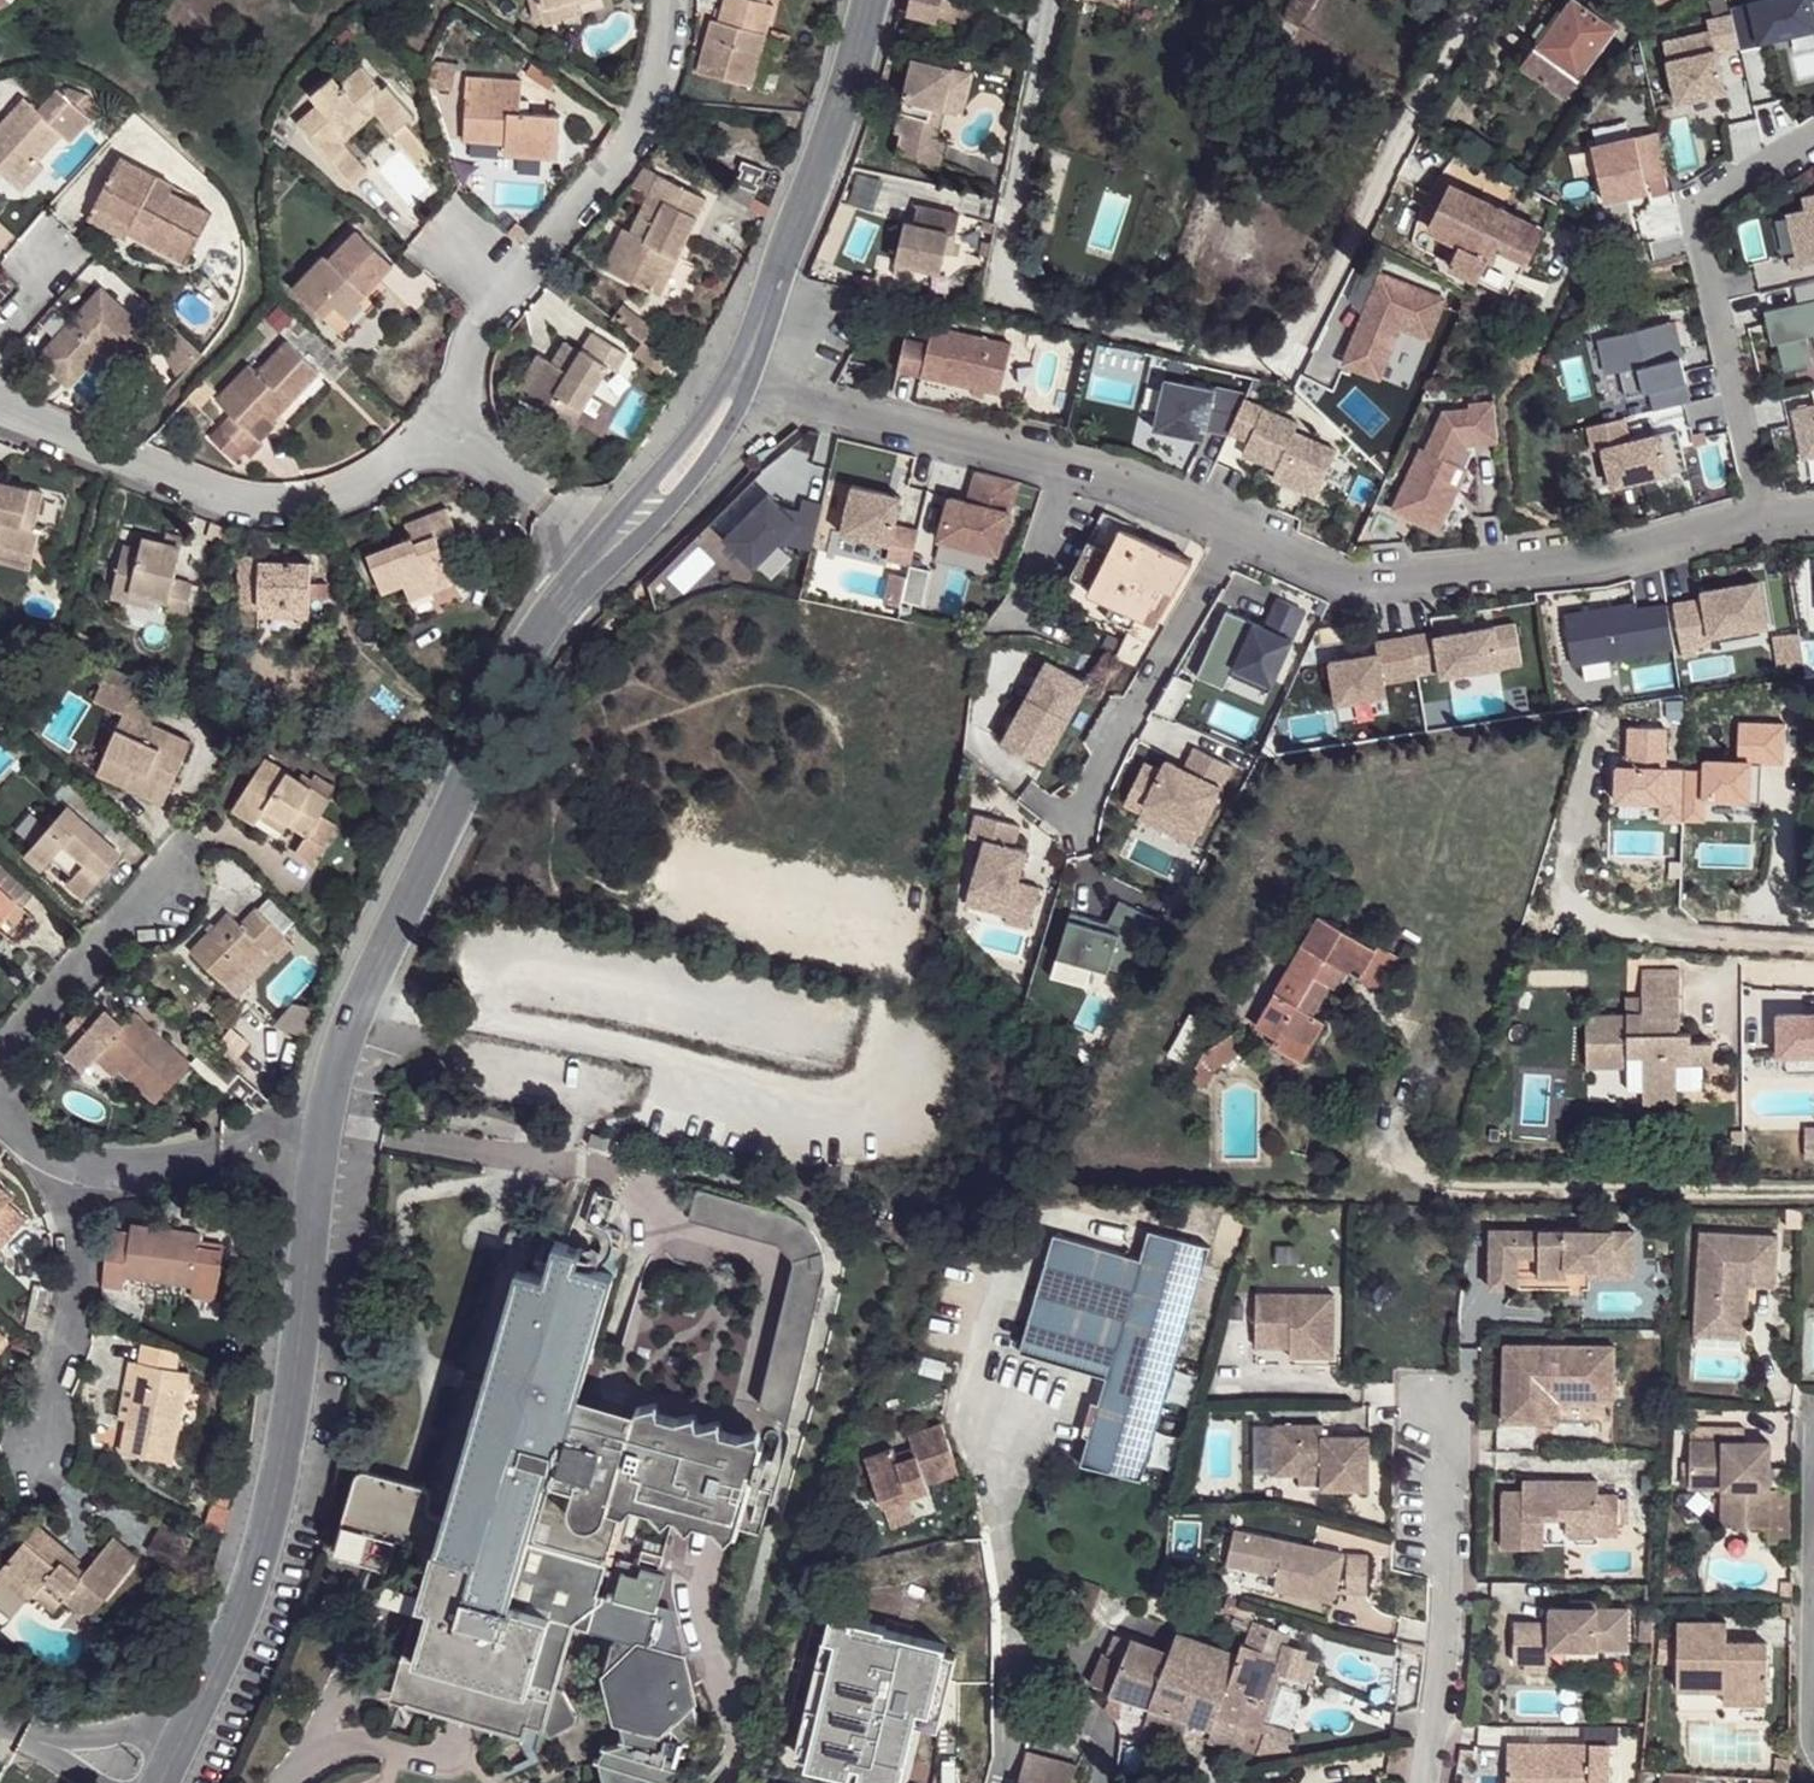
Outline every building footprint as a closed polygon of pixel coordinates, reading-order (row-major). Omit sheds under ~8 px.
[(531,2),(535,19),(576,7),(574,2),(574,0),(538,0),(531,2)] [(692,70),(746,84),(767,4),(751,0),(717,0),(711,20),(706,20),(692,70)] [(908,12),(937,19),(942,0),(911,0),(908,12)] [(1536,45),(1578,77),(1615,29),(1604,21),(1582,4),(1577,0),(1569,0),(1536,45)] [(1604,21),(1615,10),(1610,0),(1586,0),(1582,4),(1604,21)] [(1730,7),(1740,50),(1759,46),(1756,32),(1767,39),(1813,27),(1813,21),(1809,0),(1758,0),(1730,7)] [(1578,77),(1536,45),(1518,69),(1562,100),(1578,77)] [(438,61),(434,87),(447,89),(451,63),(438,61)] [(550,77),(525,61),(519,70),(544,85),(550,77)] [(950,69),(916,61),(899,134),(906,136),(901,158),(942,167),(949,139),(934,135),(941,107),(950,69)] [(318,104),(297,124),(328,162),(342,149),(335,144),(329,136),(364,105),(370,112),(388,135),(390,133),(403,121),(411,114),(385,85),(379,89),(360,68),(337,87),(329,78),(310,95),(318,104)] [(950,69),(941,107),(964,112),(973,74),(950,69)] [(501,144),(501,156),(514,156),(540,157),(553,158),(555,115),(516,114),(504,112),(504,103),(516,103),(517,77),(479,75),(463,75),(462,92),(460,141),(501,144)] [(15,189),(37,164),(61,138),(68,144),(99,109),(86,97),(75,109),(56,92),(36,114),(22,101),(0,126),(0,174),(15,189)] [(504,103),(504,112),(516,114),(516,103),(504,103)] [(370,112),(364,105),(332,134),(339,140),(370,112)] [(403,121),(390,133),(417,166),(427,161),(421,144),(403,121)] [(342,149),(328,162),(348,185),(364,169),(339,140),(332,134),(329,136),(335,144),(342,149)] [(540,157),(514,156),(513,169),(539,171),(540,157)] [(128,234),(185,264),(210,215),(170,192),(173,185),(119,157),(90,208),(129,229),(128,234)] [(732,173),(730,181),(751,188),(755,181),(751,180),(754,173),(756,174),(759,166),(738,158),(734,165),(737,168),(735,174),(732,173)] [(22,194),(44,170),(37,164),(15,189),(22,194)] [(629,185),(643,194),(654,173),(642,167),(629,185)] [(643,194),(642,196),(651,201),(635,234),(625,229),(605,268),(646,288),(666,246),(677,251),(703,197),(654,173),(643,194)] [(1452,265),(1479,278),(1489,253),(1512,215),(1498,207),(1450,183),(1428,227),(1463,244),(1452,265)] [(1781,213),(1795,265),(1813,260),(1813,191),(1801,195),(1804,207),(1781,213)] [(651,201),(642,196),(625,229),(635,234),(651,201)] [(917,219),(909,217),(898,260),(943,271),(948,252),(953,253),(963,216),(921,206),(917,219)] [(129,229),(90,208),(83,219),(123,241),(128,234),(129,229)] [(1540,222),(1515,210),(1512,215),(1489,253),(1492,256),(1497,245),(1523,257),(1540,222)] [(335,290),(350,304),(364,289),(362,283),(392,252),(352,217),(324,247),(320,245),(292,276),(324,303),(335,290)] [(617,226),(598,264),(605,268),(625,229),(617,226)] [(1390,253),(1373,245),(1354,282),(1372,291),(1344,348),(1379,365),(1403,315),(1431,328),(1449,290),(1387,260),(1390,253)] [(646,288),(657,292),(677,251),(666,246),(646,288)] [(1813,360),(1807,336),(1813,334),(1813,280),(1791,286),(1795,301),(1763,309),(1779,369),(1813,360)] [(102,350),(122,365),(151,332),(101,286),(36,359),(59,382),(93,343),(102,350)] [(864,291),(847,287),(844,299),(861,303),(864,291)] [(624,300),(613,313),(642,339),(653,326),(624,300)] [(1690,400),(1672,319),(1600,335),(1609,370),(1619,368),(1626,394),(1648,389),(1653,408),(1690,400)] [(926,341),(904,336),(896,367),(997,391),(1009,341),(930,322),(926,341)] [(521,394),(569,422),(619,342),(595,325),(581,348),(567,371),(552,361),(544,356),(521,394)] [(174,326),(161,339),(179,373),(202,356),(204,352),(174,326)] [(668,361),(642,339),(634,349),(660,372),(668,361)] [(220,427),(244,451),(257,440),(249,433),(265,417),(282,399),(291,407),(319,373),(284,341),(255,371),(248,365),(216,399),(230,412),(220,427)] [(567,371),(581,348),(563,341),(552,361),(567,371)] [(59,382),(67,389),(102,350),(93,343),(59,382)] [(1247,402),(1249,395),(1227,390),(1226,393),(1176,381),(1165,430),(1214,442),(1216,433),(1238,438),(1247,402)] [(1810,387),(1813,405),(1792,409),(1802,455),(1813,452),(1813,386),(1810,387)] [(1497,438),(1494,398),(1470,401),(1470,405),(1444,408),(1426,446),(1422,444),(1393,505),(1438,526),(1455,490),(1446,485),(1457,462),(1467,441),(1497,438)] [(265,417),(274,424),(291,407),(282,399),(265,417)] [(1292,422),(1247,402),(1238,438),(1256,446),(1250,459),(1284,474),(1280,483),(1310,496),(1330,450),(1288,431),(1292,422)] [(1629,439),(1623,415),(1588,423),(1593,447),(1602,445),(1611,484),(1686,467),(1677,428),(1629,439)] [(1466,467),(1457,462),(1446,485),(1455,490),(1466,467)] [(1020,478),(971,466),(964,495),(946,491),(936,535),(1003,551),(1020,478)] [(897,513),(904,486),(854,474),(843,521),(892,533),(889,547),(912,552),(920,519),(897,513)] [(33,557),(38,535),(41,533),(42,528),(36,528),(44,495),(0,482),(0,549),(33,557)] [(812,539),(823,495),(804,490),(801,503),(783,498),(769,485),(726,529),(756,557),(781,532),(812,539)] [(408,537),(366,553),(382,592),(403,584),(408,598),(429,591),(425,579),(449,570),(435,534),(454,527),(446,507),(404,523),(408,537)] [(1066,579),(1088,587),(1120,527),(1124,519),(1104,508),(1066,579)] [(1136,609),(1155,619),(1190,560),(1120,527),(1088,587),(1136,609)] [(140,551),(123,546),(111,599),(148,608),(152,598),(168,602),(166,611),(183,615),(191,584),(174,581),(181,547),(143,538),(140,551)] [(30,571),(33,557),(0,549),(0,564),(30,571)] [(932,557),(912,552),(906,575),(916,578),(926,580),(932,557)] [(259,557),(237,556),(236,609),(258,610),(288,609),(289,601),(309,602),(325,602),(325,587),(309,586),(308,563),(260,563),(259,557)] [(425,579),(429,591),(454,583),(449,570),(425,579)] [(969,577),(944,571),(935,607),(960,613),(969,577)] [(916,578),(906,575),(904,585),(914,587),(916,578)] [(1088,587),(1066,579),(1057,598),(1127,630),(1136,609),(1088,587)] [(1759,579),(1670,596),(1679,646),(1769,628),(1759,579)] [(1672,647),(1661,595),(1562,614),(1572,666),(1672,647)] [(1304,613),(1275,600),(1261,628),(1224,610),(1193,675),(1220,688),(1230,668),(1268,686),(1304,613)] [(258,617),(308,619),(309,602),(289,601),(288,609),(258,610),(258,617)] [(1115,655),(1133,663),(1159,621),(1155,619),(1136,609),(1127,630),(1115,655)] [(1519,624),(1412,629),(1414,675),(1521,670),(1519,624)] [(999,745),(1047,765),(1085,677),(1037,656),(999,745)] [(119,713),(91,774),(117,786),(125,769),(163,786),(185,740),(145,722),(154,704),(98,678),(89,700),(119,713)] [(1703,778),(1682,777),(1681,810),(1680,828),(1702,829),(1702,805),(1737,806),(1736,812),(1758,813),(1759,760),(1782,761),(1783,720),(1737,719),(1735,759),(1704,758),(1703,778)] [(1614,773),(1613,808),(1661,809),(1681,810),(1682,777),(1682,775),(1662,775),(1663,735),(1627,734),(1625,774),(1614,773)] [(1224,784),(1233,765),(1189,744),(1180,763),(1224,784)] [(255,804),(261,797),(283,815),(299,830),(286,845),(302,859),(330,824),(314,810),(327,796),(312,784),(267,748),(228,794),(249,811),(255,804)] [(1121,813),(1200,840),(1221,779),(1142,752),(1121,813)] [(117,786),(158,804),(163,786),(125,769),(117,786)] [(335,787),(320,775),(312,784),(327,796),(335,787)] [(133,833),(80,785),(65,803),(117,849),(133,833)] [(255,804),(277,822),(283,815),(261,797),(255,804)] [(65,803),(18,855),(36,870),(41,865),(77,896),(92,880),(83,872),(91,864),(100,871),(117,849),(65,803)] [(1681,810),(1661,809),(1660,828),(1680,828),(1681,810)] [(1013,879),(1028,826),(982,814),(957,906),(1028,925),(1039,886),(1013,879)] [(24,886),(0,864),(0,914),(24,886)] [(92,880),(100,871),(91,864),(83,872),(92,880)] [(1055,956),(1135,973),(1149,911),(1112,903),(1107,926),(1064,917),(1055,956)] [(220,910),(184,949),(221,983),(236,965),(256,943),(262,949),(279,933),(249,904),(233,923),(220,910)] [(1300,942),(1347,970),(1351,964),(1363,971),(1360,977),(1378,988),(1396,953),(1317,910),(1300,942)] [(1277,1038),(1304,1054),(1324,1020),(1321,1019),(1313,1012),(1331,984),(1337,989),(1347,970),(1300,942),(1272,989),(1274,991),(1255,1024),(1277,1038)] [(269,954),(262,949),(256,943),(236,965),(249,976),(269,954)] [(1639,971),(1639,997),(1639,1010),(1625,1010),(1583,1011),(1584,1064),(1626,1063),(1626,1086),(1640,1086),(1675,1086),(1674,1060),(1700,1060),(1710,1059),(1711,1059),(1710,1037),(1687,1037),(1687,1029),(1671,1029),(1671,1022),(1678,1022),(1676,971),(1639,971)] [(1313,1012),(1321,1019),(1337,989),(1331,984),(1313,1012)] [(58,1027),(70,1039),(100,1007),(87,995),(58,1027)] [(1625,997),(1625,1010),(1639,1010),(1639,997),(1625,997)] [(100,1007),(70,1039),(90,1057),(94,1052),(147,1102),(185,1060),(130,1010),(118,1023),(100,1007)] [(58,1027),(46,1040),(59,1051),(70,1039),(58,1027)] [(1206,1087),(1215,1068),(1243,1051),(1232,1033),(1204,1052),(1196,1066),(1199,1070),(1193,1081),(1206,1087)] [(1304,1054),(1277,1038),(1270,1049),(1299,1065),(1304,1054)] [(70,1039),(59,1051),(78,1070),(90,1057),(70,1039)] [(1674,1060),(1675,1086),(1700,1086),(1700,1060),(1674,1060)] [(1748,1061),(1747,1076),(1762,1078),(1763,1063),(1748,1061)] [(256,1086),(239,1072),(235,1076),(238,1078),(231,1085),(229,1083),(224,1088),(240,1103),(244,1099),(242,1096),(248,1090),(250,1092),(256,1086)] [(1675,1086),(1640,1086),(1640,1100),(1675,1099),(1675,1086)] [(1813,1132),(1813,1123),(1802,1123),(1802,1133),(1813,1132)] [(590,1131),(588,1143),(607,1149),(610,1137),(590,1131)] [(1802,1133),(1802,1154),(1813,1154),(1813,1132),(1802,1133)] [(24,1216),(5,1198),(9,1194),(0,1186),(0,1243),(24,1216)] [(698,1187),(689,1221),(778,1248),(791,1270),(760,1407),(787,1432),(825,1274),(825,1266),(824,1257),(819,1241),(806,1225),(796,1218),(788,1214),(698,1187)] [(195,1235),(195,1227),(130,1220),(128,1228),(108,1225),(99,1279),(121,1283),(124,1272),(187,1281),(186,1290),(211,1294),(218,1239),(195,1235)] [(581,1248),(555,1240),(517,1230),(514,1230),(507,1236),(502,1256),(502,1259),(503,1264),(502,1265),(499,1267),(477,1339),(477,1344),(478,1348),(477,1349),(474,1353),(464,1380),(462,1388),(462,1390),(464,1396),(461,1398),(459,1402),(438,1474),(438,1476),(438,1479),(440,1482),(439,1482),(437,1484),(434,1486),(429,1505),(429,1507),(432,1513),(426,1505),(429,1494),(427,1489),(405,1482),(366,1470),(359,1472),(337,1545),(338,1550),(378,1563),(383,1564),(386,1562),(395,1534),(436,1546),(425,1582),(397,1573),(387,1574),(384,1576),(381,1581),(370,1619),(371,1624),(377,1630),(408,1638),(395,1679),(392,1695),(456,1715),(473,1720),(484,1738),(498,1730),(505,1745),(522,1737),(529,1751),(554,1739),(552,1733),(577,1722),(578,1714),(565,1691),(557,1689),(576,1622),(616,1634),(605,1675),(615,1721),(622,1723),(662,1734),(698,1703),(700,1701),(676,1606),(659,1601),(664,1581),(623,1570),(615,1596),(597,1590),(620,1510),(627,1512),(635,1503),(651,1508),(664,1523),(673,1515),(675,1515),(688,1529),(696,1522),(708,1524),(714,1526),(727,1540),(737,1531),(740,1532),(756,1476),(763,1479),(768,1460),(761,1458),(764,1444),(762,1442),(759,1431),(740,1436),(733,1434),(724,1431),(721,1420),(702,1425),(700,1424),(696,1412),(678,1418),(661,1412),(658,1402),(638,1407),(637,1409),(579,1393),(612,1274),(615,1274),(620,1255),(610,1251),(610,1244),(609,1237),(605,1228),(590,1223),(581,1248)] [(1086,1458),(1147,1474),(1216,1243),(1156,1226),(1148,1253),(1111,1372),(1086,1458)] [(1641,1248),(1640,1229),(1498,1227),(1497,1287),(1522,1287),(1523,1272),(1524,1256),(1544,1256),(1543,1273),(1572,1273),(1572,1265),(1572,1253),(1597,1253),(1597,1266),(1620,1267),(1621,1248),(1641,1248)] [(1026,1346),(1111,1372),(1148,1253),(1061,1228),(1026,1346)] [(1776,1288),(1778,1237),(1700,1234),(1694,1349),(1746,1351),(1749,1306),(1740,1300),(1742,1287),(1749,1287),(1776,1288)] [(1621,1248),(1620,1267),(1597,1266),(1597,1287),(1642,1287),(1641,1248),(1621,1248)] [(1572,1253),(1572,1265),(1597,1266),(1597,1253),(1572,1253)] [(1524,1256),(1523,1272),(1543,1273),(1544,1256),(1524,1256)] [(1740,1300),(1749,1306),(1749,1287),(1742,1287),(1740,1300)] [(1340,1298),(1260,1297),(1258,1354),(1300,1354),(1339,1355),(1340,1298)] [(161,1364),(165,1345),(131,1339),(128,1358),(161,1364)] [(1619,1346),(1512,1346),(1511,1417),(1541,1416),(1542,1388),(1564,1388),(1565,1398),(1591,1398),(1591,1383),(1618,1383),(1619,1346)] [(1339,1355),(1300,1354),(1300,1362),(1339,1362),(1339,1355)] [(128,1358),(126,1358),(115,1415),(123,1416),(117,1447),(169,1457),(182,1387),(169,1385),(174,1366),(161,1364),(128,1358)] [(1591,1383),(1591,1398),(1618,1397),(1618,1383),(1591,1383)] [(1542,1388),(1541,1416),(1566,1416),(1565,1398),(1564,1388),(1542,1388)] [(1731,1424),(1701,1423),(1699,1482),(1732,1484),(1740,1484),(1739,1523),(1776,1524),(1775,1544),(1799,1544),(1801,1491),(1777,1489),(1779,1442),(1731,1441),(1731,1424)] [(1336,1426),(1286,1425),(1286,1473),(1298,1473),(1322,1474),(1321,1482),(1321,1490),(1370,1490),(1370,1435),(1336,1434),(1336,1426)] [(889,1449),(861,1457),(876,1507),(924,1493),(922,1488),(954,1477),(939,1428),(906,1438),(909,1450),(912,1459),(893,1464),(891,1455),(889,1449)] [(909,1450),(891,1455),(893,1464),(912,1459),(909,1450)] [(1298,1473),(1298,1482),(1321,1482),(1322,1474),(1298,1473)] [(1540,1495),(1541,1485),(1529,1484),(1528,1494),(1540,1495)] [(1740,1484),(1732,1484),(1730,1522),(1739,1523),(1740,1484)] [(1528,1494),(1508,1493),(1507,1552),(1548,1553),(1549,1525),(1574,1525),(1607,1526),(1607,1541),(1627,1541),(1627,1502),(1603,1501),(1603,1487),(1541,1485),(1540,1495),(1528,1494)] [(164,1518),(146,1546),(174,1563),(191,1535),(164,1518)] [(1607,1526),(1574,1525),(1574,1540),(1607,1541),(1607,1526)] [(0,1568),(0,1573),(28,1595),(33,1592),(53,1607),(64,1595),(76,1606),(93,1606),(138,1551),(112,1531),(85,1565),(76,1559),(81,1554),(47,1526),(34,1542),(26,1536),(0,1568)] [(1235,1527),(1225,1558),(1273,1574),(1282,1576),(1280,1583),(1329,1598),(1341,1559),(1235,1527)] [(1367,1553),(1346,1552),(1345,1588),(1365,1589),(1367,1553)] [(1282,1576),(1273,1574),(1271,1581),(1280,1583),(1282,1576)] [(1072,1579),(1063,1602),(1083,1608),(1082,1617),(1089,1620),(1099,1589),(1072,1579)] [(1055,1625),(1083,1635),(1089,1620),(1082,1617),(1083,1608),(1063,1602),(1055,1625)] [(1573,1611),(1585,1611),(1585,1603),(1573,1602),(1573,1611)] [(1573,1611),(1552,1611),(1552,1626),(1517,1626),(1516,1664),(1554,1664),(1553,1651),(1628,1651),(1629,1611),(1585,1611),(1573,1611)] [(822,1617),(816,1640),(814,1639),(808,1667),(821,1669),(802,1759),(801,1767),(845,1776),(848,1765),(855,1766),(852,1782),(855,1782),(856,1778),(879,1782),(882,1782),(885,1770),(898,1773),(909,1723),(910,1723),(913,1710),(935,1715),(942,1684),(930,1682),(937,1652),(938,1645),(876,1632),(877,1629),(822,1617)] [(1216,1712),(1247,1721),(1247,1734),(1243,1746),(1256,1750),(1271,1704),(1267,1703),(1274,1681),(1307,1691),(1318,1659),(1303,1654),(1305,1648),(1273,1639),(1276,1629),(1251,1621),(1248,1629),(1243,1644),(1239,1642),(1234,1655),(1222,1684),(1214,1712),(1216,1712)] [(1737,1625),(1690,1623),(1684,1691),(1728,1693),(1728,1701),(1770,1703),(1773,1648),(1745,1646),(1736,1645),(1737,1625)] [(1736,1645),(1745,1646),(1747,1626),(1737,1625),(1736,1645)] [(1672,1633),(1660,1633),(1660,1664),(1672,1664),(1672,1633)] [(1163,1664),(1222,1684),(1234,1655),(1174,1634),(1166,1654),(1163,1664)] [(1128,1643),(1111,1635),(1102,1655),(1119,1663),(1128,1643)] [(1106,1692),(1147,1705),(1148,1704),(1163,1664),(1166,1654),(1128,1643),(1119,1663),(1102,1655),(1098,1654),(1086,1683),(1106,1692)] [(937,1652),(930,1682),(942,1684),(948,1654),(937,1652)] [(1188,1716),(1212,1725),(1216,1712),(1214,1712),(1222,1684),(1163,1664),(1148,1704),(1187,1718),(1188,1716)] [(821,1669),(808,1667),(789,1756),(802,1759),(821,1669)] [(1770,1703),(1728,1701),(1728,1712),(1770,1714),(1770,1703)] [(622,1723),(626,1742),(611,1745),(606,1748),(602,1753),(601,1759),(606,1782),(673,1782),(683,1741),(686,1740),(693,1736),(697,1729),(698,1724),(698,1703),(662,1734),(622,1723)] [(932,1728),(935,1715),(913,1710),(910,1723),(932,1728)] [(1216,1712),(1212,1725),(1205,1749),(1238,1760),(1243,1746),(1247,1734),(1247,1721),(1216,1712)] [(1508,1746),(1507,1782),(1608,1782),(1608,1781),(1589,1780),(1590,1749),(1508,1746)] [(1608,1781),(1609,1749),(1590,1749),(1589,1780),(1608,1781)] [(1018,1782),(1020,1782),(1071,1782),(1076,1766),(1026,1752),(1018,1782)] [(1791,1759),(1776,1758),(1775,1773),(1790,1774),(1791,1759)] [(898,1773),(885,1770),(882,1782),(896,1782),(898,1773)]
